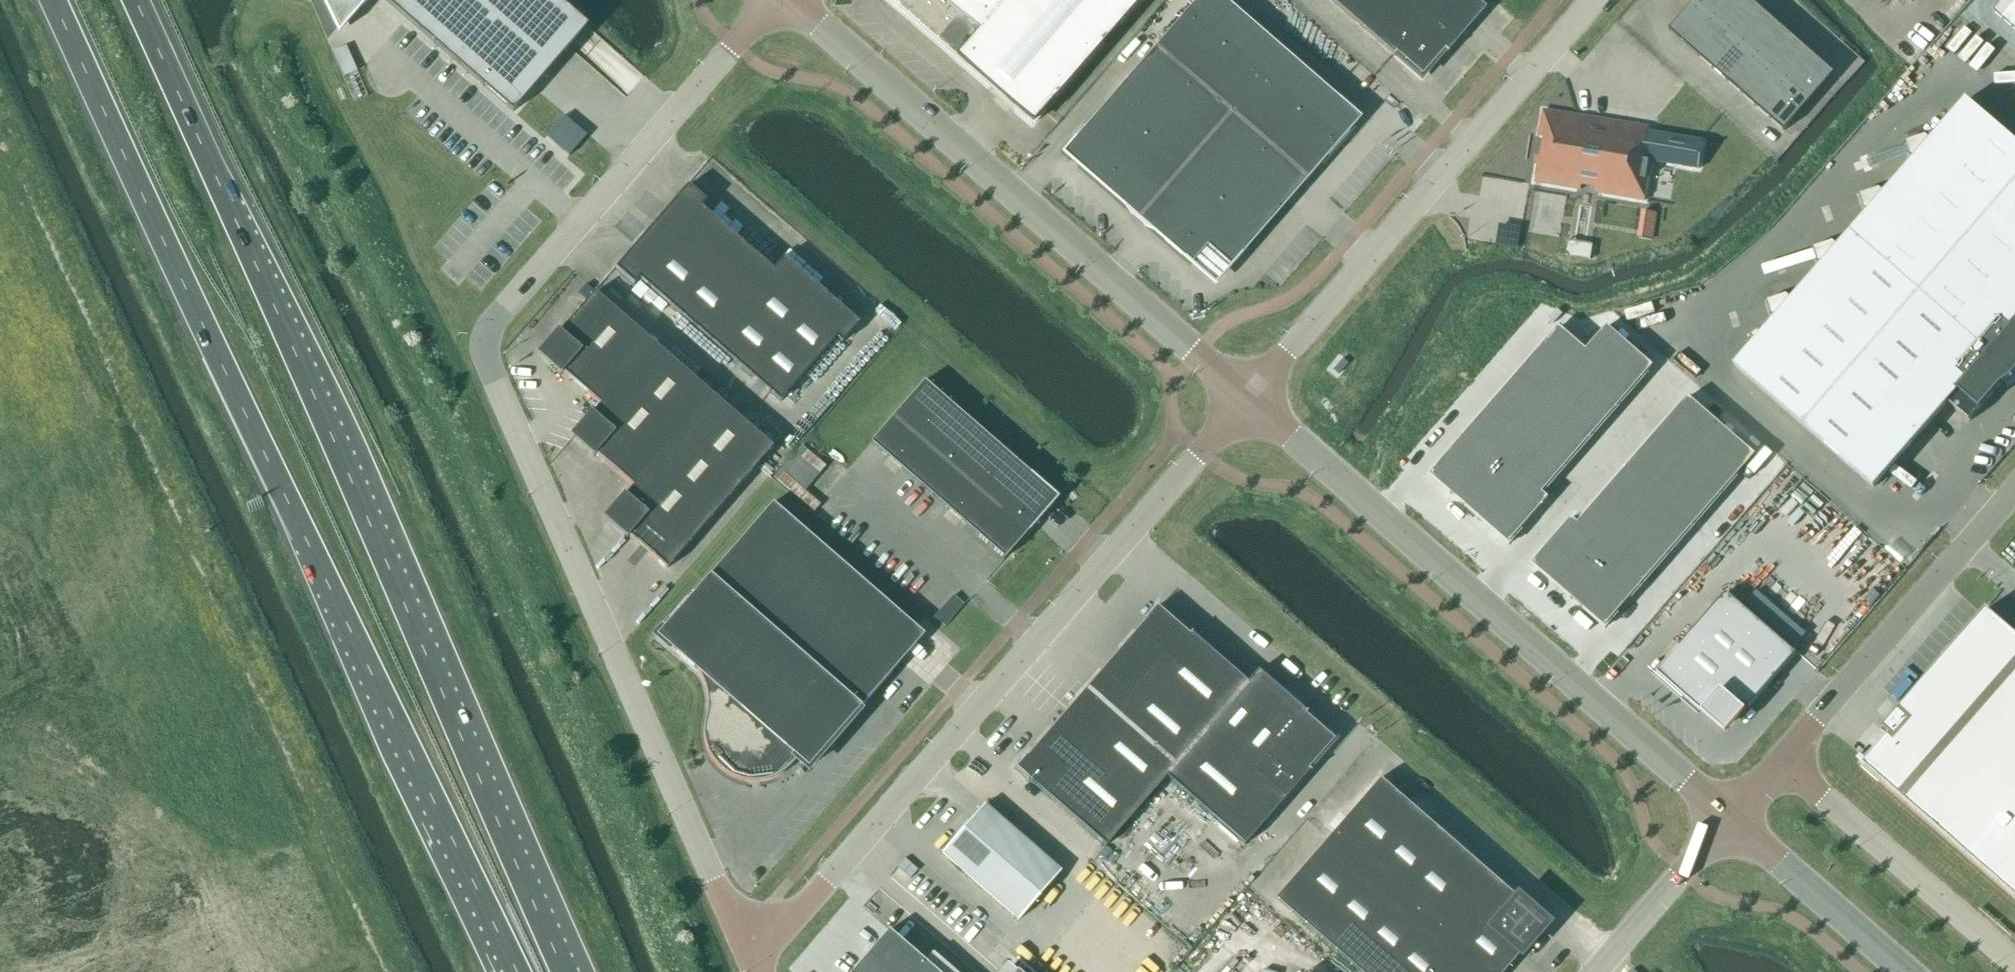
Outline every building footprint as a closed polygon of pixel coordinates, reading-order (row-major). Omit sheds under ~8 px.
[(340,26),(361,2),(364,4),(368,0),(367,0),(327,0),(340,26)] [(512,112),(587,27),(557,0),(384,0),(512,112)] [(1141,0),(888,0),(1032,125),(1141,0)] [(1361,119),(1224,0),(1196,0),(1063,154),(1191,265),(1207,247),(1231,268),(1361,119)] [(1485,9),(1474,0),(1329,0),(1393,56),(1392,57),(1393,58),(1396,55),(1422,77),(1444,52),(1447,55),(1448,53),(1447,53),(1485,9)] [(1669,31),(1784,132),(1835,74),(1750,0),(1696,0),(1669,31)] [(1992,9),(2014,29),(2014,0),(2000,0),(1992,9)] [(348,45),(335,49),(344,74),(356,69),(348,45)] [(2014,370),(2014,143),(1966,101),(1734,366),(1874,488),(1948,403),(1969,422),(2014,370)] [(1536,157),(1534,166),(1538,166),(1535,183),(1580,190),(1581,184),(1596,186),(1595,192),(1645,201),(1651,161),(1698,169),(1703,142),(1647,132),(1648,127),(1552,112),(1543,111),(1542,119),(1539,138),(1548,139),(1545,158),(1536,157)] [(632,249),(615,269),(634,285),(639,279),(780,402),(836,338),(842,344),(859,324),(783,258),(772,270),(701,208),(706,202),(687,186),(671,205),(673,207),(634,251),(632,249)] [(1530,253),(1535,227),(1502,221),(1497,247),(1530,253)] [(563,373),(600,405),(592,414),(591,412),(589,414),(591,416),(573,436),(593,454),(592,456),(594,457),(596,455),(633,487),(625,496),(624,494),(622,496),(624,498),(606,518),(626,536),(625,537),(627,539),(629,537),(666,570),(773,448),(595,293),(560,332),(557,330),(556,332),(558,334),(540,354),(560,372),(559,374),(561,375),(563,373)] [(1560,327),(1430,475),(1509,544),(1549,498),(1544,493),(1654,366),(1608,326),(1587,351),(1560,327)] [(1058,498),(924,381),(870,443),(1004,560),(1058,498)] [(1572,518),(1532,564),(1605,628),(1756,455),(1689,397),(1578,523),(1572,518)] [(824,468),(813,457),(805,465),(809,469),(800,478),(806,485),(824,468)] [(808,768),(900,662),(892,655),(915,628),(772,503),(656,636),(696,671),(699,675),(700,676),(701,680),(702,682),(703,684),(704,687),(705,689),(706,693),(707,697),(707,703),(707,705),(704,726),(703,730),(703,731),(703,733),(703,736),(704,740),(704,743),(705,747),(706,748),(707,752),(708,755),(711,759),(714,763),(716,766),(719,769),(721,771),(724,773),(727,775),(730,777),(733,778),(738,780),(743,781),(746,782),(749,782),(751,783),(756,783),(759,782),(762,782),(765,781),(769,780),(773,779),(776,777),(779,776),(781,774),(784,772),(786,770),(789,768),(797,758),(808,768)] [(1749,708),(1796,654),(1726,593),(1679,647),(1657,673),(1700,711),(1703,707),(1726,727),(1745,705),(1749,708)] [(1026,756),(1015,768),(1027,779),(1026,780),(1027,781),(1028,779),(1105,847),(1166,777),(1244,845),(1308,771),(1309,772),(1310,771),(1308,769),(1333,740),(1304,715),(1307,712),(1306,711),(1305,713),(1257,671),(1247,683),(1191,634),(1192,633),(1191,632),(1188,635),(1156,607),(1146,619),(1150,622),(1030,759),(1026,756)] [(1985,611),(1855,760),(2014,899),(2014,636),(1985,611)] [(923,640),(943,657),(956,640),(924,614),(915,625),(927,635),(923,640)] [(1379,779),(1275,899),(1358,971),(1503,971),(1519,954),(1520,955),(1547,924),(1516,897),(1515,898),(1379,779)] [(1018,920),(1061,872),(984,805),(942,853),(1018,920)] [(888,931),(852,971),(935,971),(888,931)]
